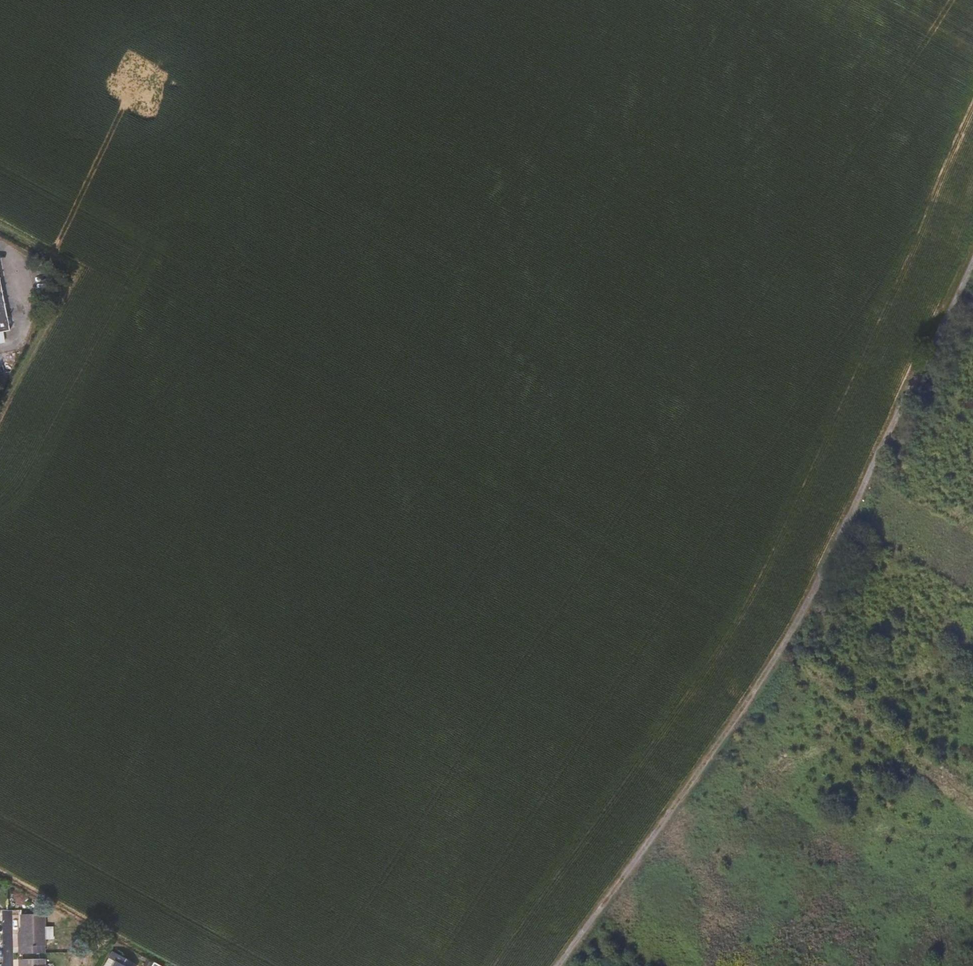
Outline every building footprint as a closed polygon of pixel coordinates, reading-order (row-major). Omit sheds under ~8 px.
[(0,261),(0,331),(16,327),(0,261)] [(45,953),(44,914),(22,915),(22,933),(18,933),(18,953),(45,953)] [(135,963),(113,951),(109,957),(114,961),(111,965),(133,965),(135,963)]
